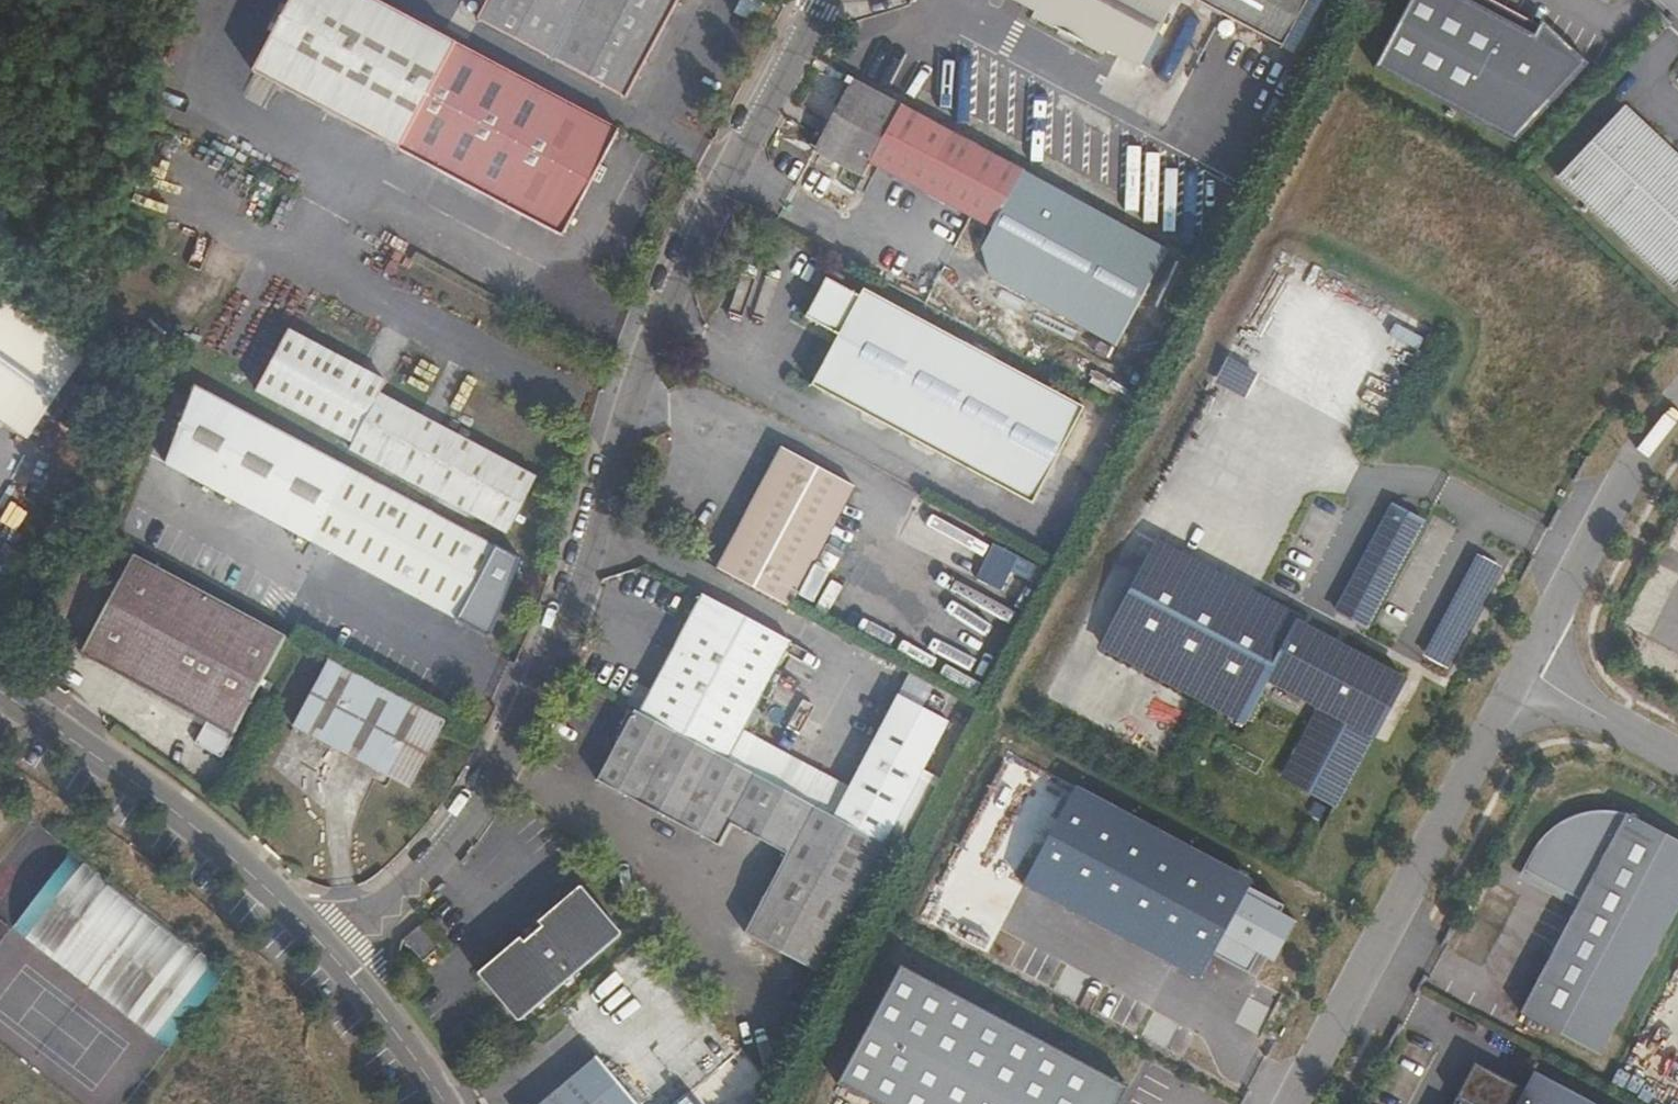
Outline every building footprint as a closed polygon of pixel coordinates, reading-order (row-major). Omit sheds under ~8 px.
[(377,0),(300,0),(263,70),(571,234),(626,132),(377,0)] [(475,14),(623,94),(672,0),(481,0),(475,14)] [(1040,10),(1036,17),(1106,54),(1109,46),(1145,65),(1176,0),(1020,0),(1040,10)] [(1284,45),(1307,0),(1199,0),(1284,45)] [(1379,67),(1513,138),(1586,62),(1542,19),(1533,37),(1463,0),(1414,0),(1379,67)] [(872,166),(905,103),(849,73),(844,81),(850,84),(814,150),(866,178),(872,166)] [(898,179),(929,116),(905,103),(872,166),(898,179)] [(1626,106),(1559,178),(1675,286),(1677,283),(1677,155),(1626,106)] [(1025,167),(929,116),(898,179),(993,228),(995,224),(1025,167)] [(1049,253),(1080,197),(1025,167),(995,224),(1049,253)] [(1128,292),(1167,309),(1187,264),(1148,247),(1128,292)] [(1085,402),(862,285),(858,292),(826,275),(803,316),(836,335),(810,383),(1032,499),(1085,402)] [(0,288),(0,411),(27,431),(85,350),(0,288)] [(533,477),(376,394),(382,382),(283,330),(252,392),(351,443),(347,449),(502,529),(533,477)] [(495,546),(202,392),(162,466),(456,621),(495,546)] [(790,604),(854,483),(782,443),(718,567),(790,604)] [(1391,502),(1335,608),(1365,623),(1420,517),(1391,502)] [(1375,734),(1405,677),(1296,620),(1299,615),(1154,539),(1099,644),(1243,720),(1266,677),(1320,705),(1283,775),(1336,803),(1373,733),(1375,734)] [(1038,586),(1046,568),(991,545),(976,579),(1001,589),(1008,574),(1038,586)] [(234,734),(288,633),(132,552),(82,652),(234,734)] [(730,758),(791,641),(700,594),(638,709),(730,758)] [(415,785),(448,718),(331,656),(296,723),(415,785)] [(884,841),(948,717),(898,691),(834,814),(884,841)] [(638,709),(634,707),(597,781),(718,846),(729,824),(784,853),(744,933),(816,970),(884,841),(834,814),(730,758),(638,709)] [(1677,904),(1677,838),(1630,812),(1600,809),(1576,814),(1559,822),(1534,874),(1581,899),(1576,907),(1520,1012),(1598,1053),(1677,904)] [(1534,874),(1559,822),(1549,828),(1543,834),(1519,874),(1576,907),(1581,899),(1534,874)] [(64,846),(3,929),(165,1045),(222,971),(64,846)] [(524,1020),(624,931),(583,882),(541,917),(548,925),(529,941),(522,934),(480,970),(524,1020)] [(529,941),(548,925),(541,917),(522,934),(529,941)] [(441,946),(423,922),(408,935),(423,959),(441,946)] [(898,972),(836,1088),(867,1103),(1118,1103),(1125,1092),(898,972)] [(593,1057),(537,1103),(633,1103),(593,1057)] [(1537,1068),(1527,1086),(1477,1059),(1454,1103),(1604,1103),(1537,1068)]
